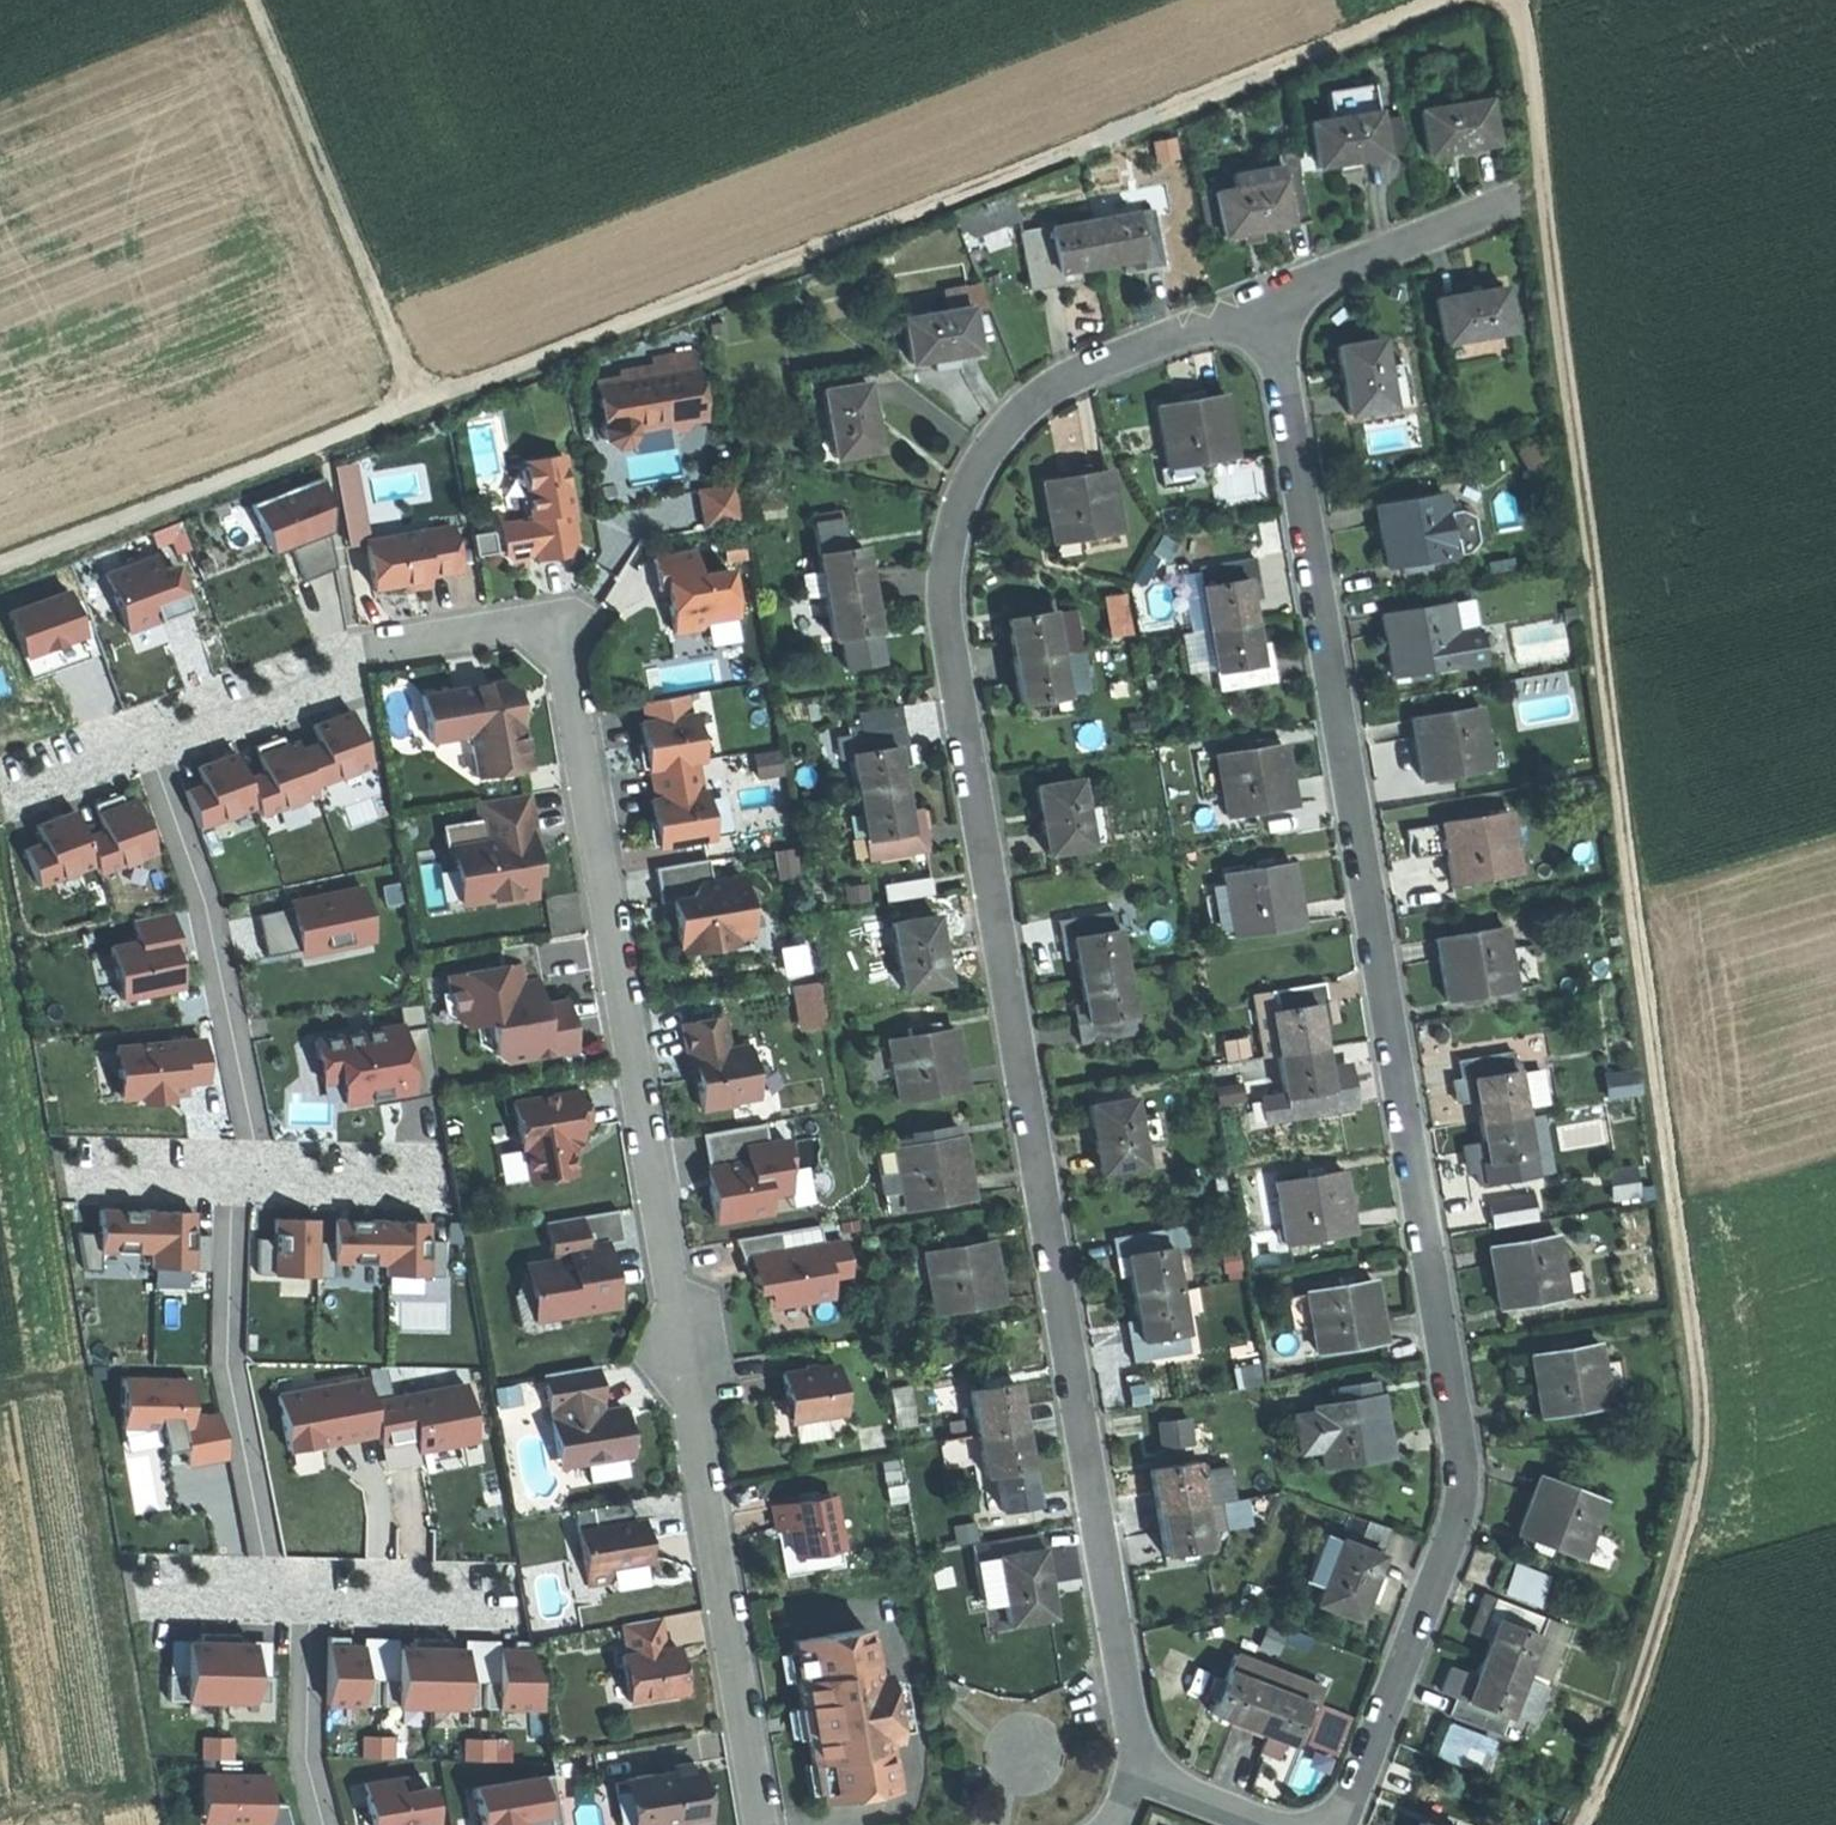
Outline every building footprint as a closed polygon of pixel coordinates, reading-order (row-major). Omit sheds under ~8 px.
[(1332,127),(1376,121),(1373,100),(1329,106),(1332,127)] [(1489,104),(1421,115),(1428,160),(1461,155),(1496,149),(1489,104)] [(1382,164),(1377,129),(1376,121),(1332,127),(1312,130),(1318,173),(1351,168),(1382,164)] [(1393,126),(1377,129),(1382,164),(1398,162),(1393,126)] [(1311,228),(1298,153),(1275,157),(1277,171),(1229,179),(1232,194),(1214,197),(1222,242),(1264,235),(1311,228)] [(1149,208),(1130,213),(1141,254),(1144,268),(1162,264),(1149,208)] [(1130,213),(1094,222),(1104,263),(1122,259),(1141,254),(1130,213)] [(1104,263),(1094,222),(1050,233),(1060,274),(1083,269),(1104,263)] [(1060,274),(1050,233),(1031,238),(1044,293),(1064,289),(1060,274)] [(1044,293),(1031,238),(1018,241),(1032,296),(1044,293)] [(1465,290),(1436,294),(1444,343),(1508,332),(1500,284),(1465,290)] [(946,314),(968,311),(984,309),(981,287),(943,292),(946,314)] [(974,357),(968,311),(946,314),(905,319),(911,365),(952,360),(974,357)] [(1387,386),(1385,373),(1382,348),(1338,354),(1343,388),(1347,417),(1391,410),(1387,386)] [(603,440),(614,447),(627,445),(633,436),(654,429),(668,424),(674,430),(686,429),(692,421),(699,419),(696,399),(691,395),(688,381),(696,379),(692,352),(652,358),(653,373),(636,376),(635,368),(618,371),(619,379),(596,383),(600,407),(606,407),(608,422),(602,428),(603,440)] [(1404,370),(1385,373),(1387,386),(1405,383),(1404,370)] [(866,380),(825,390),(842,456),(883,446),(876,418),(866,380)] [(1405,383),(1387,386),(1391,410),(1409,408),(1405,383)] [(1161,411),(1171,469),(1238,457),(1228,399),(1194,405),(1161,411)] [(1536,446),(1523,453),(1533,471),(1546,464),(1536,446)] [(501,529),(504,549),(505,555),(512,561),(526,560),(526,550),(531,550),(537,549),(538,560),(567,556),(577,540),(565,456),(523,461),(524,466),(515,479),(528,487),(532,524),(515,522),(500,525),(501,529)] [(347,542),(368,539),(357,464),(336,467),(347,542)] [(1076,482),(1046,487),(1056,546),(1123,534),(1114,476),(1076,482)] [(322,477),(251,504),(266,544),(290,535),(293,543),(290,544),(291,547),(320,535),(319,533),(328,530),(330,529),(322,509),(327,507),(322,477)] [(703,528),(740,521),(733,483),(697,489),(703,528)] [(1453,558),(1453,556),(1447,520),(1444,494),(1374,504),(1379,539),(1383,568),(1453,558)] [(816,553),(847,547),(842,517),(812,522),(816,553)] [(1447,520),(1453,556),(1469,553),(1476,542),(1474,524),(1465,517),(1447,520)] [(453,527),(367,541),(375,589),(428,580),(427,576),(441,574),(460,571),(453,527)] [(501,529),(493,531),(496,550),(504,549),(501,529)] [(305,581),(338,568),(328,530),(319,533),(320,535),(291,547),(305,581)] [(474,537),(477,556),(496,550),(493,531),(474,537)] [(266,544),(271,555),(291,547),(290,544),(293,543),(290,535),(266,544)] [(744,535),(723,539),(728,559),(748,555),(744,535)] [(822,600),(871,591),(868,572),(864,545),(847,547),(816,553),(814,553),(822,600)] [(673,605),(669,606),(674,632),(701,628),(704,621),(736,616),(729,570),(699,575),(695,551),(653,558),(659,590),(667,589),(670,588),(673,605)] [(155,557),(107,574),(128,630),(189,608),(174,567),(161,572),(155,557)] [(1202,592),(1247,585),(1260,583),(1257,564),(1200,573),(1202,592)] [(1142,566),(1133,580),(1142,585),(1151,571),(1142,566)] [(1194,593),(1202,592),(1200,573),(1191,574),(1194,593)] [(1209,634),(1253,627),(1250,607),(1247,585),(1202,592),(1209,634)] [(32,679),(90,657),(65,591),(6,613),(32,679)] [(875,612),(871,591),(822,600),(829,641),(837,640),(879,633),(875,612)] [(1194,636),(1209,634),(1202,592),(1194,593),(1187,594),(1194,636)] [(1125,594),(1103,597),(1108,636),(1131,633),(1125,594)] [(1385,649),(1389,673),(1421,668),(1458,663),(1454,629),(1451,610),(1450,602),(1380,611),(1385,649)] [(1022,610),(1024,620),(1054,615),(1053,606),(1022,610)] [(1477,606),(1451,610),(1454,629),(1480,625),(1477,606)] [(1013,644),(1017,665),(1061,659),(1055,620),(1054,615),(1024,620),(1010,622),(1013,644)] [(1055,620),(1061,659),(1083,655),(1076,616),(1055,620)] [(1454,629),(1458,663),(1484,660),(1480,625),(1454,629)] [(1256,648),(1253,627),(1209,634),(1216,676),(1260,669),(1256,648)] [(879,633),(837,640),(843,671),(883,665),(879,633)] [(1216,676),(1209,634),(1194,636),(1187,637),(1193,680),(1216,676)] [(1061,659),(1068,701),(1092,697),(1085,655),(1083,655),(1061,659)] [(1061,659),(1017,665),(1020,687),(1023,708),(1068,701),(1061,659)] [(1272,668),(1260,669),(1216,676),(1219,696),(1275,687),(1272,668)] [(1421,668),(1389,673),(1390,684),(1422,680),(1421,668)] [(472,743),(478,777),(530,769),(523,725),(516,687),(504,680),(422,694),(430,742),(462,736),(472,743)] [(686,695),(642,703),(645,722),(649,743),(643,744),(647,767),(648,770),(651,770),(656,800),(659,820),(653,821),(658,848),(713,838),(705,792),(701,792),(696,762),(702,761),(694,714),(689,715),(686,695)] [(1479,706),(1411,718),(1416,749),(1421,779),(1490,767),(1479,706)] [(908,747),(901,708),(860,715),(862,728),(863,736),(850,738),(838,740),(841,762),(853,760),(853,757),(908,748),(908,747)] [(300,749),(313,785),(371,765),(352,711),(312,725),(318,742),(300,749)] [(649,743),(645,722),(640,723),(643,744),(649,743)] [(849,730),(850,738),(863,736),(862,728),(849,730)] [(282,737),(255,746),(264,771),(245,778),(255,806),(258,815),(316,794),(313,785),(300,749),(297,741),(285,745),(282,737)] [(860,800),(904,792),(902,777),(900,768),(919,765),(916,746),(908,747),(908,748),(853,757),(853,760),(860,800)] [(778,751),(752,755),(756,779),(782,775),(778,751)] [(1217,762),(1227,821),(1295,810),(1290,782),(1285,751),(1217,762)] [(185,791),(198,827),(255,806),(245,778),(236,753),(197,767),(203,784),(185,791)] [(1092,850),(1086,813),(1082,783),(1038,790),(1043,825),(1048,857),(1092,850)] [(906,805),(904,792),(860,800),(867,841),(911,833),(908,814),(906,805)] [(528,793),(475,801),(477,818),(440,823),(444,854),(453,853),(455,869),(472,881),(476,904),(493,901),(492,897),(512,894),(513,898),(532,895),(529,872),(534,871),(532,858),(526,858),(522,835),(529,835),(534,834),(528,793)] [(103,830),(84,837),(94,865),(97,873),(155,853),(135,799),(123,803),(120,795),(94,805),(103,830)] [(653,821),(659,820),(656,800),(650,801),(653,821)] [(927,810),(908,814),(911,833),(923,831),(930,830),(927,810)] [(1108,810),(1086,813),(1092,850),(1114,847),(1108,810)] [(1506,811),(1438,821),(1443,854),(1447,881),(1515,871),(1506,811)] [(84,837),(75,812),(36,826),(42,842),(23,849),(36,885),(94,865),(84,837)] [(923,831),(911,833),(867,841),(871,861),(926,851),(923,831)] [(530,847),(529,835),(522,835),(526,858),(532,858),(530,847)] [(794,849),(774,852),(778,879),(797,877),(794,849)] [(712,881),(709,860),(656,868),(661,903),(673,901),(676,919),(680,945),(683,945),(684,953),(737,945),(735,936),(751,934),(748,913),(760,894),(743,882),(742,877),(712,881)] [(472,881),(455,869),(461,906),(476,904),(472,881)] [(1291,870),(1225,882),(1235,939),(1301,927),(1296,899),(1291,870)] [(885,906),(935,897),(932,878),(882,887),(885,906)] [(363,886),(290,900),(291,904),(292,908),(317,903),(315,897),(363,887),(363,886)] [(292,908),(301,950),(373,935),(363,887),(315,897),(317,903),(292,908)] [(865,889),(846,891),(847,904),(866,903),(865,889)] [(266,957),(301,950),(292,908),(258,915),(266,957)] [(110,947),(121,999),(181,986),(176,963),(172,964),(169,950),(173,949),(179,948),(171,911),(133,919),(138,941),(110,947)] [(936,912),(892,919),(902,988),(946,981),(941,946),(936,912)] [(1062,945),(1074,943),(1119,936),(1115,915),(1058,924),(1062,945)] [(1503,929),(1435,940),(1440,972),(1445,997),(1512,986),(1503,929)] [(302,957),(374,942),(373,935),(301,950),(302,957)] [(1077,962),(1081,983),(1125,976),(1119,936),(1074,943),(1077,962)] [(535,942),(498,948),(500,967),(447,975),(453,1020),(465,1025),(476,1023),(492,1021),(494,1050),(494,1054),(502,1061),(568,1052),(567,1042),(572,1041),(569,1019),(566,1003),(538,1006),(536,981),(539,981),(535,942)] [(1125,976),(1081,983),(1084,1003),(1087,1024),(1131,1017),(1125,976)] [(795,988),(800,1019),(824,1015),(818,984),(795,988)] [(1270,1015),(1271,1018),(1315,1010),(1328,1008),(1325,989),(1268,998),(1270,1015)] [(1315,1010),(1318,1034),(1335,1031),(1331,1008),(1328,1008),(1315,1010)] [(1278,1059),(1321,1052),(1320,1043),(1318,1034),(1315,1010),(1271,1018),(1278,1059)] [(728,1015),(683,1023),(689,1057),(693,1057),(697,1081),(702,1108),(734,1103),(733,1099),(763,1094),(755,1044),(734,1048),(728,1015)] [(826,1027),(824,1015),(800,1019),(802,1031),(826,1027)] [(1258,1017),(1265,1061),(1278,1059),(1271,1018),(1270,1015),(1258,1017)] [(1131,1017),(1087,1024),(1074,1026),(1078,1046),(1135,1037),(1131,1017)] [(903,1023),(905,1034),(935,1029),(933,1018),(903,1023)] [(492,1021),(476,1023),(478,1051),(494,1050),(492,1021)] [(439,1094),(427,1026),(404,1030),(403,1026),(315,1041),(322,1082),(340,1079),(344,1102),(370,1098),(397,1093),(398,1100),(439,1094)] [(935,1029),(905,1034),(888,1037),(891,1058),(894,1074),(898,1098),(965,1087),(960,1057),(955,1026),(935,1029)] [(1225,1059),(1248,1055),(1246,1037),(1222,1041),(1225,1059)] [(202,1040),(117,1048),(121,1098),(143,1096),(144,1102),(171,1100),(170,1093),(170,1088),(182,1087),(182,1082),(206,1080),(202,1040)] [(1455,1058),(1459,1079),(1472,1077),(1515,1071),(1512,1049),(1455,1058)] [(1324,1065),(1321,1052),(1278,1059),(1285,1102),(1328,1094),(1325,1076),(1324,1065)] [(894,1074),(891,1058),(871,1061),(874,1078),(894,1074)] [(1607,1100),(1639,1095),(1636,1069),(1603,1074),(1607,1100)] [(1515,1074),(1521,1111),(1545,1107),(1539,1070),(1515,1074)] [(1353,1071),(1325,1076),(1328,1094),(1343,1092),(1346,1113),(1360,1110),(1353,1071)] [(1479,1122),(1522,1116),(1521,1111),(1515,1074),(1515,1071),(1472,1077),(1476,1101),(1479,1122)] [(894,1074),(874,1078),(878,1102),(898,1098),(894,1074)] [(1252,1093),(1273,1092),(1271,1075),(1250,1076),(1252,1093)] [(1451,1105),(1476,1101),(1472,1077),(1459,1079),(1447,1081),(1449,1095),(1451,1105)] [(1243,1102),(1240,1083),(1213,1088),(1216,1107),(1243,1102)] [(524,1147),(530,1181),(575,1174),(571,1151),(581,1138),(580,1132),(579,1126),(588,1125),(582,1090),(514,1101),(521,1148),(524,1147)] [(1328,1094),(1285,1102),(1288,1122),(1346,1113),(1343,1092),(1328,1094)] [(397,1093),(370,1098),(372,1105),(383,1103),(398,1100),(397,1093)] [(1101,1108),(1135,1103),(1134,1096),(1100,1101),(1101,1108)] [(1288,1122),(1285,1102),(1264,1105),(1267,1126),(1288,1122)] [(1142,1149),(1138,1123),(1135,1103),(1101,1108),(1091,1109),(1096,1146),(1100,1175),(1145,1169),(1142,1149)] [(1548,1170),(1539,1113),(1522,1116),(1528,1154),(1530,1173),(1548,1170)] [(1528,1154),(1522,1116),(1479,1122),(1481,1135),(1485,1161),(1528,1154)] [(894,1137),(896,1145),(955,1134),(952,1120),(912,1127),(913,1134),(894,1137)] [(1161,1120),(1138,1123),(1142,1149),(1165,1145),(1161,1120)] [(708,1186),(714,1220),(769,1211),(766,1194),(788,1191),(785,1170),(791,1169),(786,1141),(767,1144),(764,1123),(705,1133),(711,1171),(716,1170),(718,1185),(708,1186)] [(705,1169),(708,1186),(718,1185),(716,1170),(711,1171),(705,1133),(701,1133),(706,1169),(705,1169)] [(955,1134),(896,1145),(892,1146),(903,1208),(971,1196),(965,1164),(960,1133),(955,1134)] [(1485,1161),(1481,1135),(1458,1139),(1460,1153),(1462,1166),(1472,1165),(1471,1163),(1485,1161)] [(1522,1174),(1530,1173),(1528,1154),(1485,1161),(1471,1163),(1472,1165),(1474,1181),(1510,1176),(1522,1174)] [(1632,1171),(1609,1174),(1612,1202),(1635,1199),(1632,1171)] [(1523,1181),(1522,1174),(1510,1176),(1511,1183),(1523,1181)] [(1273,1185),(1283,1245),(1351,1234),(1346,1205),(1341,1175),(1273,1185)] [(99,1251),(101,1251),(152,1252),(152,1267),(192,1268),(193,1235),(194,1212),(176,1211),(132,1210),(100,1210),(100,1232),(99,1251)] [(618,1211),(581,1217),(584,1235),(591,1234),(593,1244),(594,1245),(605,1244),(623,1240),(618,1211)] [(581,1217),(546,1223),(553,1262),(528,1266),(532,1294),(556,1312),(557,1315),(615,1306),(611,1277),(607,1252),(583,1257),(582,1249),(585,1248),(586,1246),(584,1235),(581,1217)] [(275,1239),(274,1275),(315,1276),(316,1242),(317,1220),(300,1219),(276,1218),(275,1239)] [(385,1275),(427,1276),(428,1240),(429,1222),(418,1222),(358,1220),(341,1220),(340,1242),(333,1242),(333,1262),(386,1264),(385,1275)] [(459,1222),(448,1223),(448,1242),(461,1242),(459,1222)] [(819,1226),(779,1233),(782,1252),(822,1245),(819,1226)] [(1125,1257),(1170,1251),(1167,1231),(1110,1239),(1113,1259),(1125,1257)] [(101,1271),(101,1251),(99,1251),(100,1232),(78,1232),(84,1270),(101,1271)] [(745,1264),(752,1276),(749,1257),(782,1252),(779,1233),(735,1241),(745,1264)] [(584,1235),(586,1246),(585,1248),(582,1249),(583,1257),(607,1252),(605,1244),(594,1245),(593,1244),(591,1234),(584,1235)] [(193,1235),(192,1268),(192,1271),(209,1271),(210,1235),(193,1235)] [(1563,1291),(1558,1263),(1553,1235),(1488,1246),(1494,1280),(1499,1309),(1564,1298),(1563,1291)] [(258,1274),(274,1275),(275,1239),(259,1238),(258,1274)] [(924,1249),(934,1309),(1000,1298),(995,1267),(991,1238),(924,1249)] [(428,1240),(427,1276),(444,1276),(445,1241),(428,1240)] [(333,1262),(333,1242),(316,1242),(315,1276),(315,1277),(332,1278),(333,1262)] [(822,1245),(782,1252),(749,1257),(752,1276),(753,1280),(755,1292),(774,1288),(777,1306),(833,1297),(829,1278),(849,1275),(844,1242),(822,1245)] [(1226,1281),(1240,1279),(1239,1270),(1241,1270),(1238,1247),(1219,1249),(1222,1273),(1225,1273),(1226,1281)] [(1130,1290),(1132,1301),(1176,1295),(1170,1251),(1125,1257),(1128,1278),(1130,1290)] [(1116,1280),(1128,1278),(1125,1257),(1113,1259),(1116,1280)] [(1581,1259),(1558,1263),(1563,1291),(1585,1287),(1581,1259)] [(1372,1280),(1303,1293),(1315,1355),(1384,1342),(1379,1314),(1372,1280)] [(1176,1295),(1132,1301),(1134,1318),(1138,1346),(1183,1339),(1176,1295)] [(1595,1346),(1528,1356),(1533,1386),(1537,1414),(1604,1404),(1595,1346)] [(594,1368),(542,1376),(547,1410),(557,1408),(599,1402),(594,1368)] [(792,1423),(823,1419),(841,1417),(834,1368),(783,1375),(785,1390),(786,1400),(789,1423),(792,1423)] [(123,1378),(122,1407),(144,1407),(143,1427),(160,1427),(165,1452),(185,1448),(188,1465),(228,1457),(220,1414),(190,1420),(191,1380),(123,1378)] [(376,1436),(366,1378),(276,1394),(286,1451),(376,1436)] [(974,1435),(1021,1428),(1018,1406),(1015,1382),(968,1388),(974,1435)] [(1130,1406),(1150,1403),(1146,1383),(1127,1386),(1130,1406)] [(1336,1388),(1339,1404),(1370,1399),(1367,1383),(1336,1388)] [(894,1428),(915,1425),(909,1385),(888,1388),(894,1428)] [(467,1386),(373,1403),(381,1444),(415,1438),(418,1452),(477,1441),(467,1386)] [(1370,1399),(1339,1404),(1315,1408),(1315,1410),(1321,1447),(1325,1466),(1392,1455),(1387,1425),(1382,1397),(1370,1399)] [(789,1423),(786,1400),(766,1403),(769,1426),(789,1423)] [(625,1457),(630,1456),(626,1431),(623,1408),(601,1411),(599,1402),(557,1408),(559,1420),(550,1422),(557,1468),(586,1463),(625,1457)] [(122,1427),(143,1427),(144,1407),(122,1407),(122,1427)] [(1321,1447),(1315,1410),(1296,1413),(1302,1450),(1321,1447)] [(826,1440),(823,1419),(792,1423),(795,1444),(826,1440)] [(1155,1423),(1159,1449),(1192,1444),(1188,1419),(1155,1423)] [(1024,1447),(1021,1428),(974,1435),(978,1458),(980,1473),(990,1472),(1027,1466),(1024,1447)] [(962,1461),(978,1458),(974,1435),(959,1437),(962,1461)] [(628,1477),(625,1457),(586,1463),(589,1483),(628,1477)] [(1177,1465),(1178,1474),(1193,1472),(1191,1463),(1177,1465)] [(995,1511),(1033,1505),(1027,1466),(990,1472),(995,1511)] [(1152,1498),(1154,1517),(1198,1511),(1194,1478),(1193,1472),(1178,1474),(1149,1478),(1152,1498)] [(1194,1478),(1198,1511),(1219,1508),(1224,1507),(1219,1474),(1194,1478)] [(1599,1500),(1534,1479),(1524,1509),(1515,1536),(1580,1557),(1599,1500)] [(772,1508),(776,1532),(789,1529),(793,1558),(839,1551),(830,1498),(772,1508)] [(572,1511),(576,1533),(631,1524),(628,1501),(572,1511)] [(1198,1511),(1201,1531),(1222,1528),(1219,1508),(1198,1511)] [(1198,1511),(1154,1517),(1157,1535),(1160,1558),(1204,1552),(1201,1531),(1198,1511)] [(1368,1516),(1360,1538),(1384,1548),(1393,1526),(1368,1516)] [(576,1533),(585,1585),(612,1581),(610,1569),(648,1562),(645,1544),(641,1522),(631,1524),(576,1533)] [(973,1523),(952,1526),(955,1544),(976,1540),(973,1523)] [(789,1529),(776,1532),(779,1545),(784,1578),(842,1568),(839,1551),(793,1558),(789,1529)] [(1319,1589),(1338,1540),(1320,1533),(1301,1582),(1319,1589)] [(1042,1550),(1040,1534),(996,1540),(998,1556),(1042,1550)] [(1363,1598),(1372,1573),(1380,1552),(1340,1537),(1338,1540),(1319,1589),(1313,1605),(1354,1621),(1363,1598)] [(1046,1582),(1042,1550),(998,1556),(998,1558),(1003,1597),(1007,1623),(1051,1618),(1046,1582)] [(1003,1597),(998,1558),(972,1561),(977,1601),(1003,1597)] [(1545,1582),(1517,1571),(1507,1595),(1535,1606),(1545,1582)] [(1382,1577),(1372,1573),(1363,1598),(1373,1602),(1377,1592),(1382,1577)] [(1483,1621),(1491,1602),(1480,1598),(1474,1617),(1483,1621)] [(1495,1625),(1536,1641),(1543,1623),(1491,1602),(1483,1621),(1494,1626),(1495,1625)] [(656,1617),(620,1623),(626,1655),(661,1649),(656,1617)] [(1467,1635),(1488,1643),(1494,1626),(1483,1621),(1474,1617),(1467,1635)] [(1485,1651),(1475,1676),(1473,1682),(1464,1704),(1464,1705),(1506,1721),(1507,1717),(1521,1682),(1536,1641),(1495,1625),(1494,1626),(1488,1643),(1485,1651)] [(1274,1655),(1282,1635),(1266,1628),(1258,1648),(1274,1655)] [(798,1706),(804,1737),(808,1761),(813,1760),(820,1803),(889,1792),(880,1742),(895,1740),(884,1676),(871,1678),(863,1629),(792,1642),(799,1683),(795,1684),(798,1706)] [(1304,1651),(1310,1638),(1290,1630),(1285,1643),(1304,1651)] [(186,1675),(168,1675),(168,1700),(218,1701),(219,1634),(200,1633),(200,1643),(194,1642),(187,1642),(186,1675)] [(270,1702),(270,1677),(252,1677),(253,1643),(246,1643),(239,1643),(239,1634),(219,1634),(218,1701),(270,1702)] [(375,1705),(376,1680),(362,1680),(362,1647),(353,1646),(346,1646),(346,1637),(328,1637),(327,1705),(375,1705)] [(362,1647),(362,1680),(376,1680),(379,1680),(380,1638),(362,1638),(362,1647)] [(380,1638),(379,1680),(383,1680),(397,1681),(398,1647),(398,1639),(380,1638)] [(168,1639),(168,1675),(186,1675),(187,1642),(187,1639),(168,1639)] [(406,1647),(398,1647),(397,1681),(383,1680),(383,1706),(430,1707),(431,1639),(414,1639),(414,1647),(406,1647)] [(448,1639),(431,1639),(430,1707),(477,1708),(477,1682),(463,1682),(464,1649),(456,1648),(448,1648),(448,1639)] [(464,1649),(463,1682),(477,1682),(481,1682),(482,1640),(464,1640),(464,1649)] [(482,1640),(481,1682),(485,1682),(499,1683),(499,1650),(500,1640),(482,1640)] [(253,1643),(252,1677),(270,1677),(271,1642),(253,1641),(253,1643)] [(507,1650),(499,1650),(499,1683),(485,1682),(484,1708),(542,1710),(530,1642),(515,1641),(515,1650),(507,1650)] [(661,1649),(626,1655),(620,1656),(627,1701),(683,1692),(679,1669),(675,1646),(661,1649)] [(1266,1687),(1273,1671),(1236,1654),(1228,1671),(1266,1687)] [(1249,1728),(1266,1687),(1228,1671),(1211,1712),(1229,1720),(1249,1728)] [(1322,1691),(1273,1671),(1266,1687),(1307,1704),(1291,1739),(1300,1743),(1322,1691)] [(1464,1704),(1473,1682),(1448,1672),(1439,1695),(1453,1701),(1453,1700),(1464,1704)] [(966,1688),(944,1679),(939,1691),(961,1700),(966,1688)] [(1521,1682),(1507,1717),(1529,1725),(1542,1690),(1521,1682)] [(1307,1704),(1266,1687),(1249,1728),(1265,1735),(1268,1737),(1284,1744),(1289,1746),(1291,1739),(1307,1704)] [(1499,1739),(1506,1721),(1464,1705),(1464,1704),(1453,1700),(1453,1701),(1446,1719),(1499,1739)] [(793,1739),(804,1737),(798,1706),(788,1708),(791,1726),(793,1739)] [(1349,1717),(1323,1707),(1308,1741),(1334,1752),(1349,1717)] [(1494,1740),(1448,1724),(1436,1756),(1487,1775),(1496,1751),(1490,1749),(1494,1740)] [(1265,1743),(1282,1750),(1284,1744),(1268,1737),(1265,1743)] [(393,1744),(363,1743),(362,1758),(392,1759),(393,1744)] [(1282,1750),(1265,1743),(1261,1753),(1277,1760),(1282,1750)] [(217,1744),(202,1744),(202,1759),(217,1759),(217,1744)] [(232,1745),(217,1744),(217,1759),(232,1760),(232,1745)] [(464,1761),(479,1761),(479,1746),(464,1745),(464,1761)] [(479,1761),(494,1761),(494,1746),(479,1746),(479,1761)] [(676,1765),(677,1772),(688,1770),(687,1763),(676,1765)] [(677,1772),(616,1782),(624,1824),(706,1824),(702,1797),(697,1769),(688,1770),(677,1772)] [(254,1823),(266,1823),(267,1823),(268,1803),(269,1776),(203,1774),(202,1813),(225,1813),(225,1822),(254,1823)] [(474,1788),(480,1824),(562,1824),(553,1775),(474,1788)] [(430,1787),(409,1791),(407,1777),(364,1783),(371,1824),(393,1824),(398,1824),(436,1824),(430,1787)] [(268,1803),(267,1823),(266,1823),(267,1824),(293,1824),(287,1803),(268,1803)] [(202,1821),(225,1822),(225,1813),(202,1813),(202,1821)]
